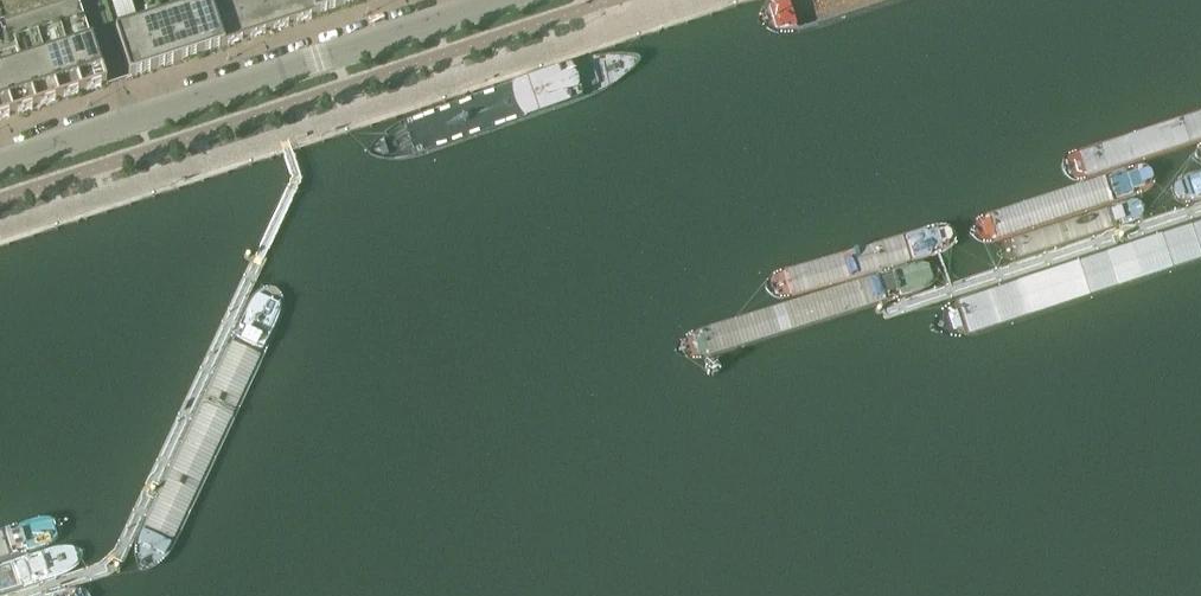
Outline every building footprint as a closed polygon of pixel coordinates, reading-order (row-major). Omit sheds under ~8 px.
[(78,0),(0,0),(0,70),(22,63),(45,55),(68,48),(91,40),(78,0)] [(233,0),(214,0),(208,2),(223,47),(246,40),(233,0)] [(258,0),(233,0),(246,40),(269,32),(258,0)] [(284,0),(258,0),(269,32),(292,25),(284,0)] [(309,0),(284,0),(292,25),(315,17),(309,0)] [(336,0),(309,0),(315,17),(339,9),(336,0)] [(361,0),(336,0),(339,9),(362,2),(361,0)] [(223,47),(208,2),(185,9),(200,55),(223,47)] [(200,55),(185,9),(162,17),(177,62),(200,55)] [(177,62),(162,17),(139,25),(154,70),(177,62)] [(154,70),(139,25),(115,32),(130,78),(154,70)] [(106,85),(91,40),(68,48),(83,93),(106,85)] [(83,93),(68,48),(45,55),(60,100),(83,93)] [(60,100),(45,55),(22,63),(36,108),(60,100)] [(22,63),(0,70),(0,75),(13,116),(36,108),(22,63)] [(0,75),(0,120),(13,116),(0,75)]
